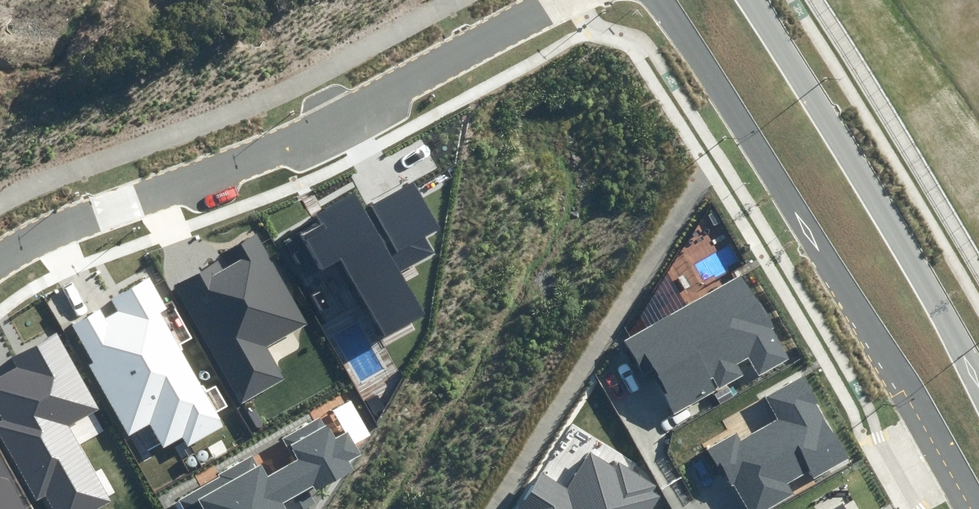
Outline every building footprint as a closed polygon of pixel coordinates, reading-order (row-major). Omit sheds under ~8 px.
[(316,224),(300,233),(320,269),(338,259),(380,334),(418,313),(393,269),(427,251),(419,237),(435,228),(410,184),(362,211),(353,194),(312,217),(316,224)] [(305,319),(257,234),(238,244),(246,258),(225,269),(219,258),(171,285),(237,402),(279,378),(260,344),(305,319)] [(188,447),(225,426),(159,311),(167,306),(149,276),(111,298),(119,313),(106,320),(99,308),(66,327),(129,435),(151,423),(167,450),(184,440),(188,447)] [(790,358),(745,276),(625,340),(647,380),(655,375),(674,411),(741,375),(735,364),(748,357),(758,375),(790,358)] [(59,332),(14,356),(19,366),(0,376),(0,417),(1,419),(0,420),(0,435),(34,500),(47,493),(55,508),(96,508),(113,500),(74,425),(101,411),(59,332)] [(805,377),(768,398),(781,420),(742,443),(738,436),(713,451),(747,508),(767,508),(794,493),(790,486),(809,475),(813,481),(852,457),(805,377)] [(249,418),(250,419),(252,419),(254,419),(256,418),(257,417),(259,416),(259,414),(259,412),(258,410),(257,409),(255,408),(253,408),(251,408),(249,409),(248,410),(247,412),(247,414),(248,416),(249,418)] [(175,501),(179,508),(288,508),(284,502),(295,496),(302,508),(307,508),(317,503),(311,493),(352,470),(347,461),(359,454),(349,437),(335,445),(321,419),(288,439),(299,458),(264,478),(252,457),(175,501)] [(520,508),(650,508),(662,488),(589,446),(565,487),(541,473),(520,508)] [(200,460),(201,461),(203,461),(205,461),(207,460),(208,459),(209,458),(210,456),(210,454),(209,452),(207,451),(206,450),(204,449),(202,450),(200,451),(199,452),(198,454),(198,456),(199,458),(200,460)] [(0,451),(0,508),(31,508),(0,451)] [(187,465),(189,467),(191,467),(193,467),(195,466),(196,465),(197,464),(197,462),(197,460),(196,458),(195,457),(194,456),(192,455),(190,456),(188,457),(187,458),(186,460),(186,462),(186,464),(187,465)]
